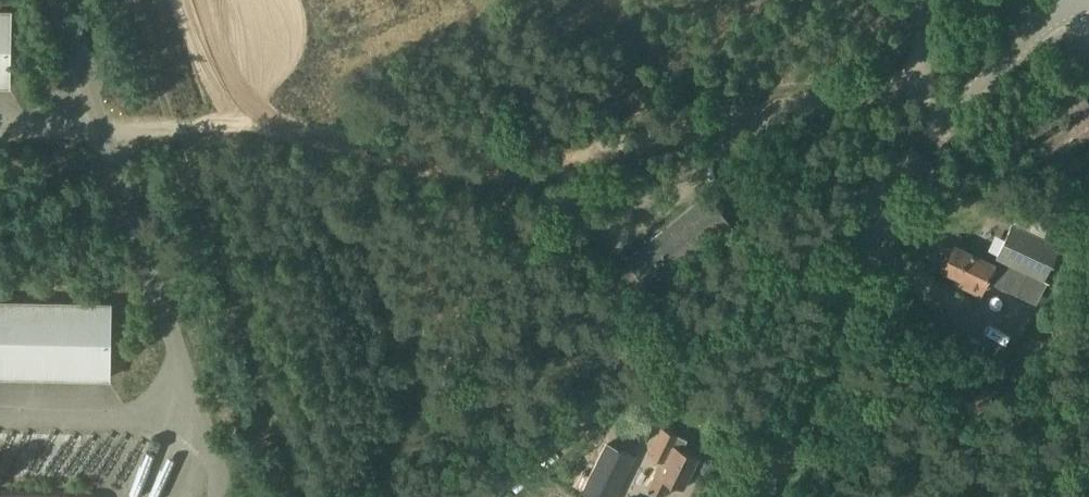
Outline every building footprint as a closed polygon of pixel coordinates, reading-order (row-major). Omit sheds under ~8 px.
[(11,88),(12,10),(0,10),(0,88),(11,88)] [(706,194),(625,259),(650,291),(733,226),(706,194)] [(939,252),(933,264),(939,270),(938,272),(961,282),(958,287),(976,295),(982,282),(1012,296),(1022,274),(1038,281),(1053,248),(1006,226),(990,260),(992,260),(988,268),(948,250),(947,252),(939,252)] [(111,380),(112,303),(0,301),(0,378),(111,380)] [(699,455),(701,453),(692,449),(691,451),(687,450),(692,441),(666,428),(653,455),(667,462),(653,491),(666,496),(667,496),(675,482),(689,489),(704,458),(699,455)] [(580,486),(589,490),(588,492),(598,496),(619,496),(639,457),(612,444),(595,478),(586,474),(580,486)]
